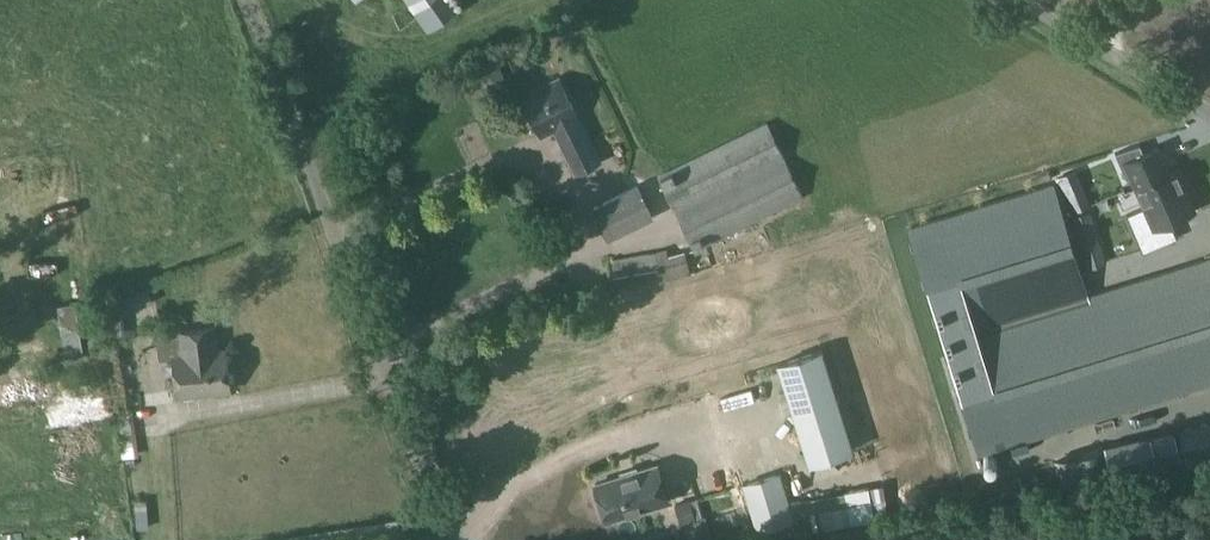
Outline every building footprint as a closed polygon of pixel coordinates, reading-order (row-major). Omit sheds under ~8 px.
[(598,160),(558,79),(524,96),(541,131),(552,125),(575,171),(598,160)] [(803,197),(767,121),(659,175),(694,251),(803,197)] [(1141,144),(1115,151),(1126,177),(1132,175),(1137,187),(1141,185),(1149,204),(1126,213),(1142,251),(1176,237),(1175,236),(1171,238),(1164,222),(1194,210),(1177,170),(1169,173),(1158,146),(1144,152),(1141,144)] [(591,206),(607,239),(653,217),(637,184),(591,206)] [(1096,218),(1114,210),(1109,199),(1091,207),(1096,218)] [(911,240),(980,457),(1209,381),(1209,273),(1081,318),(1043,201),(911,240)] [(1099,219),(1061,230),(1066,247),(1104,235),(1099,219)] [(661,283),(690,274),(684,250),(669,255),(667,248),(653,252),(608,260),(613,291),(661,283)] [(173,355),(178,396),(230,390),(225,349),(217,350),(214,328),(177,332),(180,354),(173,355)] [(778,364),(778,365),(809,464),(854,450),(822,350),(778,364)] [(69,428),(123,422),(121,404),(113,405),(111,388),(90,391),(90,386),(67,388),(66,383),(61,384),(64,405),(67,404),(69,428)] [(1155,467),(1181,461),(1174,428),(1148,434),(1155,467)] [(1111,477),(1155,467),(1148,434),(1103,445),(1104,449),(1111,477)] [(1054,479),(1078,473),(1073,453),(1049,460),(1054,479)] [(597,503),(601,502),(606,520),(668,501),(657,464),(595,484),(596,488),(593,489),(597,503)] [(779,473),(743,484),(757,530),(793,518),(779,473)] [(118,525),(102,526),(102,539),(119,539),(118,525)]
